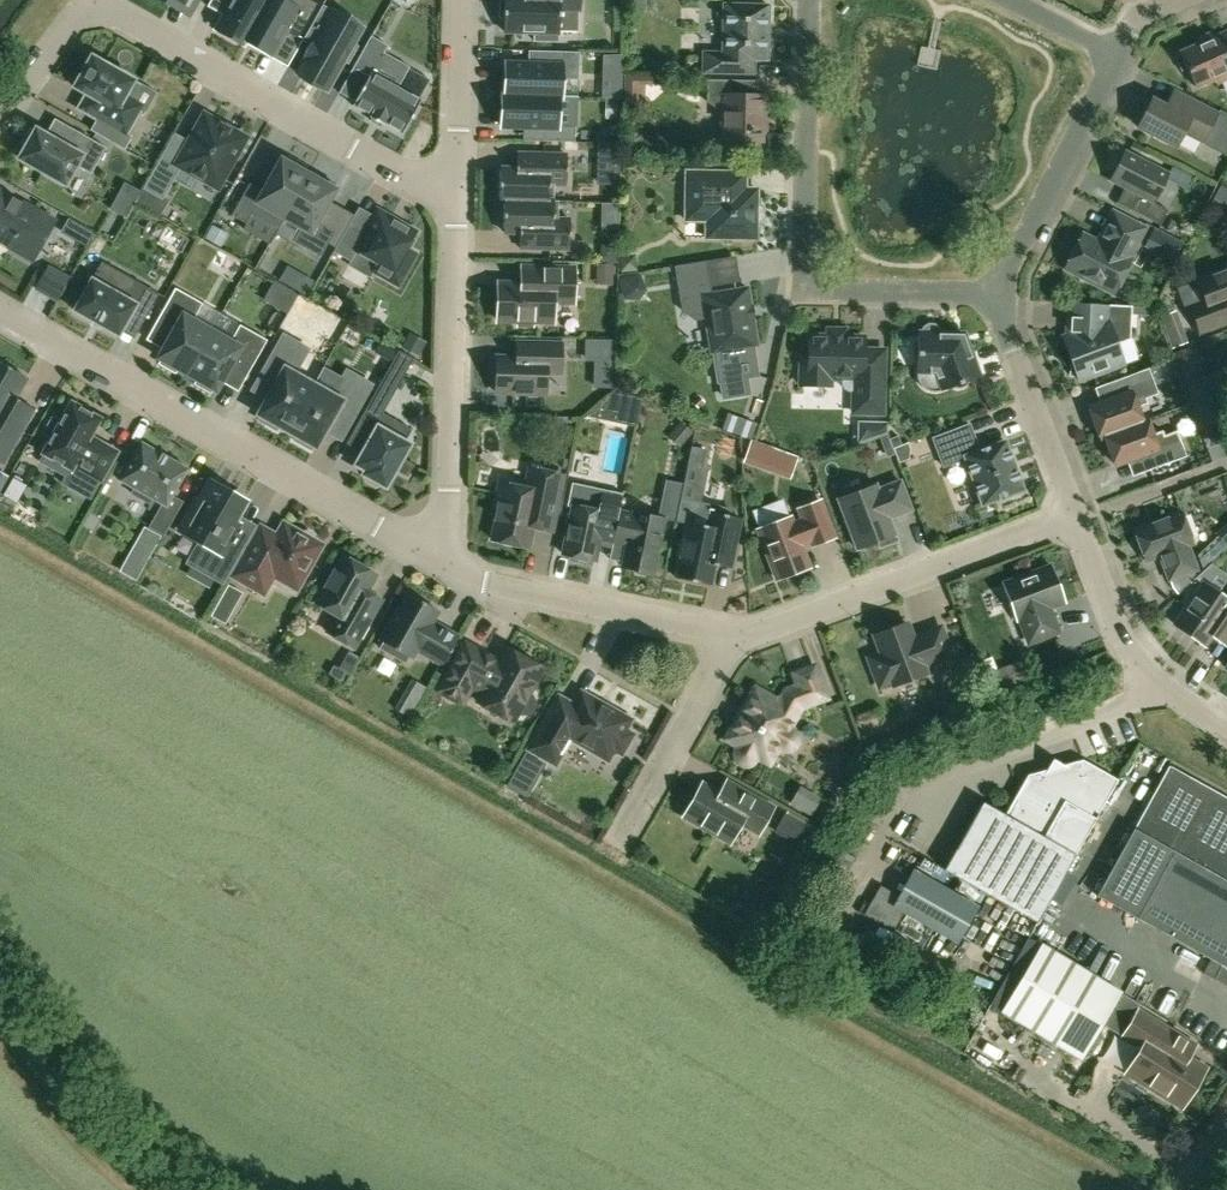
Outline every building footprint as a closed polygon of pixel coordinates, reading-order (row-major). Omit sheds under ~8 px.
[(232,1),(216,29),(244,45),(246,41),(245,40),(268,0),(231,0),(232,1)] [(246,41),(272,56),(285,34),(296,41),(318,3),(313,0),(287,0),(286,3),(281,0),(268,0),(245,40),(246,41)] [(500,17),(504,18),(504,31),(534,32),(534,41),(558,42),(558,33),(559,33),(560,9),(580,10),(580,0),(500,0),(500,17)] [(305,60),(298,74),(327,91),(342,63),(347,65),(356,49),(352,47),(354,43),(325,27),(334,11),(323,4),(302,41),(311,46),(304,59),(305,60)] [(767,59),(768,5),(724,4),(723,53),(704,52),(703,73),(756,74),(756,59),(767,59)] [(1226,33),(1180,53),(1181,54),(1175,57),(1182,71),(1187,69),(1195,86),(1226,72),(1226,34),(1226,33)] [(388,46),(371,37),(352,71),(368,80),(353,106),(371,116),(370,118),(384,126),(385,124),(403,135),(422,101),(373,74),(388,46)] [(502,94),(502,95),(562,96),(562,79),(579,80),(580,52),(538,51),(538,64),(506,64),(505,94),(502,94)] [(605,99),(621,99),(622,55),(605,55),(605,99)] [(157,93),(141,84),(92,56),(85,67),(81,65),(72,81),(76,83),(74,87),(87,94),(79,107),(79,108),(97,119),(126,135),(141,109),(147,112),(157,93)] [(661,76),(625,75),(625,101),(634,101),(635,88),(638,85),(661,85),(661,76)] [(722,112),(721,147),(765,148),(766,96),(738,95),(738,81),(707,80),(707,102),(722,112)] [(1218,114),(1173,91),(1165,106),(1152,99),(1138,127),(1176,147),(1184,132),(1203,142),(1202,145),(1226,158),(1226,115),(1219,111),(1218,114)] [(562,96),(502,95),(502,127),(533,128),(533,141),(574,142),(575,127),(558,127),(559,98),(561,98),(562,96)] [(204,114),(176,164),(218,188),(246,138),(204,114)] [(27,146),(20,158),(65,184),(76,166),(91,174),(106,148),(78,131),(69,147),(36,129),(34,132),(30,130),(22,143),(27,146)] [(620,143),(597,142),(597,170),(619,170),(620,143)] [(1168,173),(1126,151),(1110,181),(1138,195),(1131,210),(1161,225),(1168,210),(1153,202),(1168,173)] [(500,201),(505,201),(505,200),(554,201),(554,200),(554,184),(566,184),(567,155),(517,154),(517,169),(501,168),(500,201)] [(278,228),(309,173),(304,171),(307,167),(289,157),(287,161),(281,158),(263,190),(250,183),(232,215),(246,223),(252,213),(278,228)] [(173,171),(158,163),(144,188),(159,196),(173,171)] [(759,207),(757,206),(757,189),(745,189),(746,173),(687,172),(686,221),(706,221),(706,238),(757,239),(757,222),(759,222),(760,221),(761,220),(762,219),(763,217),(763,215),(763,214),(763,212),(762,210),(761,209),(760,208),(759,207)] [(320,180),(309,173),(278,228),(284,218),(301,228),(293,241),(321,257),(335,231),(318,222),(336,189),(333,187),(335,183),(322,176),(320,180)] [(1223,179),(1208,209),(1226,218),(1226,181),(1223,179)] [(21,201),(20,203),(13,199),(14,198),(12,196),(11,198),(0,192),(0,224),(17,233),(15,237),(13,236),(11,240),(13,241),(10,245),(32,258),(53,221),(22,204),(23,202),(21,201)] [(520,248),(542,248),(569,249),(570,219),(558,219),(559,201),(554,200),(554,201),(505,200),(505,201),(504,232),(520,232),(520,248)] [(619,202),(601,202),(601,216),(619,217),(619,202)] [(1098,243),(1083,235),(1078,244),(1074,245),(1069,255),(1070,260),(1066,268),(1114,293),(1131,260),(1128,258),(1144,228),(1114,213),(1098,243)] [(334,252),(351,261),(348,266),(370,278),(374,270),(397,283),(414,253),(406,249),(415,232),(399,223),(397,228),(375,216),(364,236),(348,227),(334,252)] [(1185,241),(1155,226),(1145,245),(1175,260),(1185,241)] [(759,377),(754,345),(757,345),(753,319),(755,319),(753,306),(750,306),(748,288),(712,294),(706,261),(674,266),(680,302),(683,302),(684,310),(696,318),(706,317),(717,384),(720,384),(723,400),(751,395),(748,379),(759,377)] [(68,277),(47,264),(34,288),(55,300),(68,277)] [(287,265),(279,280),(306,296),(315,281),(287,265)] [(575,268),(522,268),(521,284),(498,284),(497,320),(517,320),(517,325),(533,325),(534,321),(554,321),(554,301),(574,301),(575,268)] [(1198,280),(1205,300),(1190,306),(1200,333),(1226,323),(1226,269),(1198,280)] [(145,319),(159,294),(134,280),(124,298),(92,279),(86,289),(81,286),(72,303),(77,306),(74,310),(118,336),(132,312),(145,319)] [(298,294),(274,281),(263,301),(287,314),(298,294)] [(178,369),(187,374),(212,331),(193,320),(202,303),(175,288),(159,317),(175,327),(158,358),(161,360),(159,364),(175,373),(178,369)] [(1069,303),(1066,345),(1072,361),(1070,376),(1078,377),(1079,381),(1124,364),(1117,344),(1130,339),(1132,307),(1069,303)] [(1188,342),(1176,310),(1159,317),(1171,348),(1188,342)] [(921,333),(918,333),(917,344),(914,348),(913,353),(913,358),(916,362),(917,362),(917,373),(917,376),(917,379),(918,382),(920,384),(921,386),(922,387),(924,389),(927,390),(929,391),(931,392),(935,392),(937,392),(939,392),(941,391),(952,387),(953,388),(958,389),(962,388),(966,386),(969,382),(969,381),(979,377),(963,334),(940,334),(939,328),(934,324),(928,324),(923,327),(921,333)] [(212,331),(187,374),(197,380),(194,384),(211,393),(213,389),(216,391),(234,360),(251,369),(267,340),(240,325),(230,341),(212,331)] [(279,426),(287,431),(313,384),(295,374),(301,363),(309,349),(297,342),(283,334),(264,367),(280,376),(259,415),(261,416),(259,420),(277,430),(279,426)] [(846,391),(848,391),(854,392),(853,413),(883,413),(884,350),(864,350),(864,337),(809,336),(808,357),(801,357),(800,390),(830,391),(830,383),(842,384),(842,385),(843,387),(844,388),(845,390),(846,391)] [(594,361),(616,361),(617,340),(585,339),(585,361),(594,361)] [(496,357),(495,392),(546,393),(547,372),(561,373),(562,343),(517,342),(516,358),(496,357)] [(375,432),(357,465),(366,470),(364,474),(367,476),(368,481),(377,486),(382,484),(386,486),(409,445),(406,443),(413,430),(396,421),(383,414),(397,388),(413,359),(399,351),(358,423),(375,432)] [(1205,381),(1197,363),(1177,371),(1184,389),(1188,387),(1203,426),(1226,417),(1226,400),(1218,376),(1205,381)] [(28,379),(0,364),(0,464),(3,466),(22,431),(4,421),(28,379)] [(1096,426),(1100,437),(1147,420),(1147,419),(1142,421),(1137,407),(1148,403),(1146,399),(1158,394),(1149,368),(1112,382),(1117,398),(1089,408),(1091,412),(1089,417),(1091,423),(1096,426)] [(332,395),(313,384),(287,431),(296,436),(294,440),(312,450),(314,446),(316,447),(336,412),(352,421),(373,384),(359,377),(347,370),(338,384),(332,395)] [(612,421),(619,389),(617,388),(589,416),(612,421)] [(39,461),(66,476),(67,477),(74,465),(101,480),(117,452),(90,437),(100,419),(72,403),(62,420),(53,415),(43,433),(52,438),(39,461)] [(755,423),(727,413),(721,429),(750,439),(755,423)] [(693,432),(681,420),(668,435),(680,447),(693,432)] [(1147,420),(1100,437),(1100,438),(1105,436),(1109,448),(1107,452),(1109,459),(1114,461),(1116,465),(1143,455),(1149,470),(1187,457),(1177,431),(1164,436),(1163,431),(1152,435),(1147,420)] [(873,422),(872,438),(887,433),(887,422),(873,422)] [(982,505),(1023,490),(1005,441),(979,451),(969,424),(933,438),(943,467),(965,459),(982,505)] [(743,462),(767,471),(775,449),(751,440),(743,462)] [(173,496),(188,468),(141,442),(120,481),(135,489),(132,494),(149,504),(152,498),(162,504),(150,527),(164,535),(183,502),(173,496)] [(692,447),(688,464),(702,467),(706,450),(692,447)] [(527,468),(523,488),(500,483),(494,508),(499,509),(492,540),(528,547),(532,527),(552,531),(563,475),(543,471),(544,466),(532,463),(531,468),(527,468)] [(10,475),(0,469),(0,491),(10,475)] [(16,504),(26,487),(13,479),(3,496),(16,504)] [(193,554),(228,573),(245,543),(231,535),(238,524),(234,522),(243,506),(233,501),(236,496),(226,490),(228,487),(215,480),(213,483),(211,482),(199,502),(197,501),(180,531),(199,542),(193,554)] [(877,485),(838,499),(857,549),(877,541),(880,548),(898,541),(889,517),(895,514),(895,516),(912,510),(901,481),(878,489),(877,485)] [(616,527),(619,512),(623,493),(593,487),(589,509),(574,506),(564,554),(577,557),(579,561),(586,563),(590,560),(594,561),(602,524),(616,527)] [(732,511),(681,500),(676,521),(688,524),(684,541),(681,540),(678,556),(681,557),(677,578),(709,585),(714,565),(730,568),(741,518),(731,516),(732,511)] [(791,518),(759,530),(777,579),(809,567),(798,538),(809,534),(813,545),(834,537),(821,501),(799,509),(803,520),(793,524),(791,518)] [(633,515),(619,512),(616,527),(613,542),(627,545),(622,567),(635,570),(637,573),(646,575),(649,572),(653,573),(664,519),(634,513),(633,515)] [(1136,543),(1139,550),(1143,553),(1146,561),(1160,556),(1169,580),(1197,570),(1187,545),(1192,544),(1181,512),(1135,530),(1138,538),(1136,543)] [(322,545),(316,541),(314,535),(308,531),(301,532),(284,523),(276,535),(260,526),(232,576),(264,594),(272,578),(296,592),(322,545)] [(1216,534),(1226,546),(1226,524),(1216,534)] [(354,647),(374,612),(359,603),(375,575),(343,557),(317,603),(337,614),(327,632),(354,647)] [(1051,566),(1003,584),(1016,620),(1020,618),(1029,643),(1058,632),(1049,608),(1065,602),(1051,566)] [(1176,625),(1204,645),(1212,634),(1225,642),(1226,639),(1226,586),(1220,595),(1204,584),(1176,625)] [(211,616),(226,624),(243,594),(229,585),(211,616)] [(443,664),(459,637),(431,622),(438,610),(408,594),(381,641),(384,642),(380,648),(405,663),(409,656),(411,658),(416,649),(443,664)] [(907,623),(875,635),(883,656),(879,659),(876,663),(875,667),(876,672),(878,676),(882,678),(887,680),(891,679),(894,686),(926,674),(924,667),(952,656),(941,627),(919,635),(920,640),(914,642),(907,623)] [(465,642),(448,674),(436,693),(463,708),(473,689),(482,693),(478,702),(513,722),(518,713),(522,715),(527,714),(531,712),(534,709),(535,704),(535,700),(533,695),(530,692),(543,669),(507,649),(500,662),(465,642)] [(1021,660),(982,675),(989,694),(1028,678),(1021,660)] [(782,691),(776,701),(756,689),(737,721),(733,725),(730,729),(730,735),(727,739),(740,746),(737,751),(737,756),(739,761),(744,764),(750,764),(754,760),(757,756),(769,763),(779,746),(783,749),(789,749),(794,747),(797,742),(796,736),(793,732),(788,729),(801,707),(826,698),(814,667),(795,675),(798,682),(788,686),(785,687),(783,689),(782,691)] [(559,694),(547,715),(528,749),(556,765),(564,751),(562,750),(568,738),(601,757),(611,754),(612,755),(628,726),(627,725),(625,716),(611,708),(611,707),(610,706),(609,706),(608,706),(607,707),(599,703),(600,702),(600,701),(599,700),(599,699),(598,699),(597,699),(596,700),(585,693),(579,705),(559,694)] [(525,753),(520,762),(540,774),(545,764),(525,753)] [(1028,775),(1005,815),(983,802),(956,850),(944,870),(1037,922),(1118,780),(1083,760),(1063,765),(1056,761),(1051,763),(1048,769),(1028,775)] [(1169,766),(1096,896),(1221,965),(1213,979),(1226,987),(1226,798),(1169,766)] [(759,833),(773,808),(726,781),(718,794),(701,784),(684,815),(731,842),(741,823),(759,833)] [(785,813),(775,832),(802,846),(812,828),(785,813)] [(898,898),(881,889),(867,914),(892,928),(902,910),(958,942),(978,907),(913,870),(898,898)] [(1122,992),(1041,944),(1001,1011),(1081,1060),(1122,992)] [(1203,1071),(1187,1062),(1197,1046),(1139,1011),(1122,1037),(1137,1046),(1126,1069),(1143,1079),(1183,1103),(1182,1107),(1206,1068),(1205,1068),(1203,1071)]
